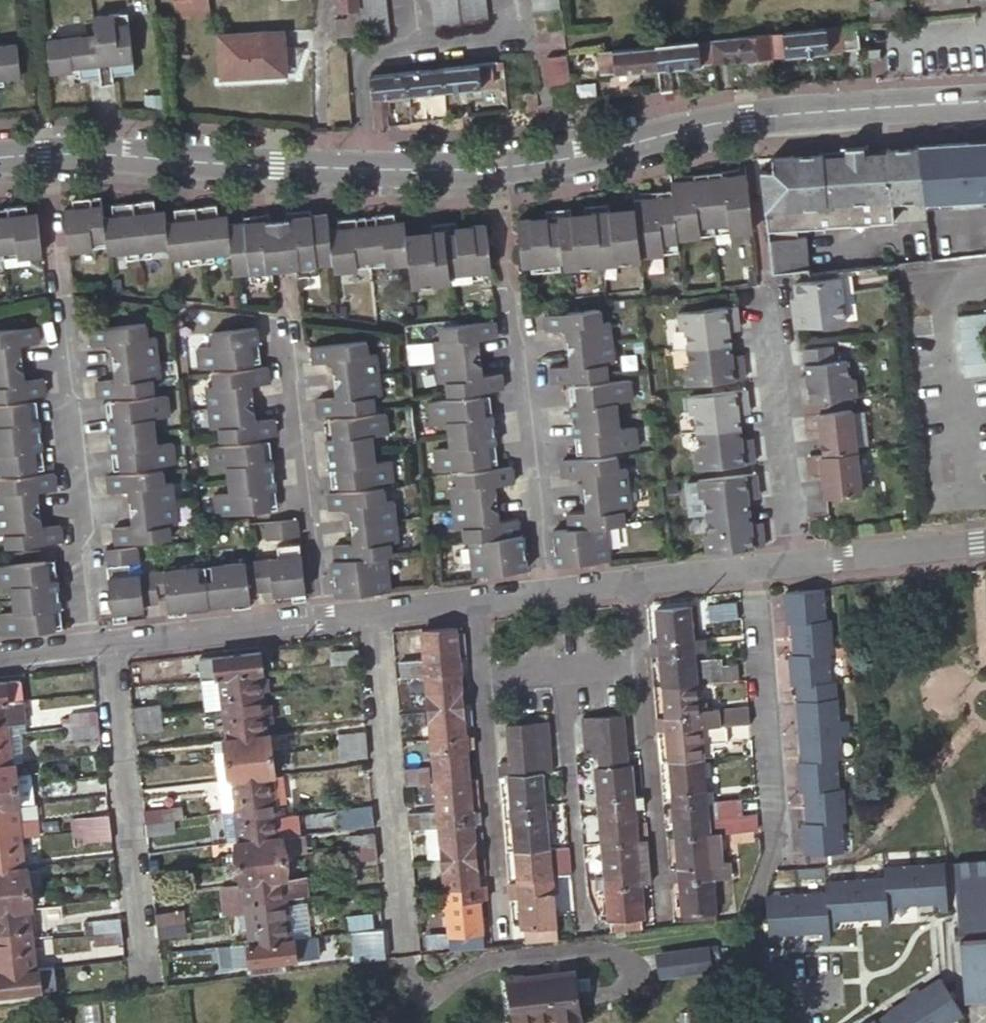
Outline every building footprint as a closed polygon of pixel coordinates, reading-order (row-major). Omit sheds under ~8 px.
[(176,21),(209,17),(207,0),(173,0),(176,21)] [(358,0),(337,0),(337,4),(341,3),(342,14),(334,15),(336,32),(359,29),(356,1),(358,0)] [(358,0),(361,28),(390,25),(388,0),(358,0)] [(437,21),(490,15),(488,0),(435,0),(437,21)] [(872,21),(889,19),(887,0),(870,0),(872,21)] [(860,44),(858,22),(774,30),(776,53),(860,44)] [(216,32),(221,76),(287,69),(282,26),(216,32)] [(716,58),(743,56),(776,53),(774,30),(741,33),(714,36),(716,58)] [(51,90),(71,87),(69,74),(80,73),(82,86),(102,84),(100,71),(110,70),(111,83),(132,80),(126,40),(109,42),(108,31),(87,34),(90,52),(47,58),(51,90)] [(660,89),(673,88),(671,63),(716,58),(714,36),(656,42),(658,64),(660,89)] [(656,42),(609,47),(610,57),(600,58),(601,70),(658,64),(656,42)] [(866,47),(867,60),(883,58),(882,45),(866,47)] [(568,51),(548,53),(550,82),(571,80),(568,51)] [(495,58),(496,65),(504,65),(503,57),(495,58)] [(495,58),(445,62),(448,86),(479,83),(478,72),(492,70),(491,66),(496,65),(495,58)] [(5,96),(23,94),(19,62),(0,64),(0,97),(5,96)] [(445,62),(406,66),(408,89),(448,86),(445,62)] [(384,107),(385,108),(388,108),(387,91),(408,89),(406,66),(368,70),(370,93),(372,108),(384,107)] [(112,91),(111,83),(110,70),(100,71),(102,84),(103,92),(112,91)] [(71,87),(82,86),(80,73),(69,74),(71,87)] [(525,105),(539,104),(537,87),(523,89),(525,105)] [(421,100),(409,102),(410,114),(422,114),(421,100)] [(372,108),(373,122),(385,120),(385,108),(384,107),(372,108)] [(936,135),(935,131),(924,132),(927,167),(955,164),(959,163),(960,167),(976,164),(976,162),(985,161),(985,131),(936,135)] [(924,132),(917,141),(923,195),(930,195),(929,188),(927,167),(924,132)] [(760,158),(761,170),(773,274),(810,270),(807,239),(799,240),(790,241),(788,231),(798,230),(926,216),(923,195),(917,141),(879,145),(842,149),(820,151),(791,154),(760,158)] [(841,145),(842,149),(879,145),(870,141),(858,143),(858,141),(847,142),(848,144),(841,145)] [(760,158),(751,159),(753,171),(761,170),(760,158)] [(976,164),(979,183),(985,182),(985,161),(976,162),(976,164)] [(927,167),(929,188),(957,185),(955,164),(927,167)] [(729,230),(752,227),(746,172),(708,177),(713,220),(728,218),(729,230)] [(700,232),(698,221),(713,220),(708,177),(669,181),(671,195),(675,235),(700,232)] [(104,195),(93,196),(95,205),(105,203),(104,195)] [(639,253),(662,251),(661,239),(675,238),(675,235),(671,195),(632,199),(633,202),(639,253)] [(95,239),(110,238),(106,216),(105,203),(95,205),(93,196),(76,199),(77,207),(67,208),(72,249),(95,246),(95,239)] [(155,246),(171,243),(168,221),(167,209),(156,210),(155,197),(142,199),(144,212),(136,212),(141,247),(155,246)] [(134,200),(136,212),(144,212),(142,199),(134,200)] [(640,256),(639,253),(633,202),(607,206),(606,199),(595,200),(601,249),(616,247),(617,258),(640,256)] [(127,201),(129,213),(136,212),(134,200),(127,201)] [(580,263),(602,260),(601,249),(595,200),(583,202),(584,208),(568,210),(568,204),(557,205),(558,217),(563,254),(578,252),(580,263)] [(136,212),(129,213),(127,201),(114,202),(116,214),(106,216),(110,238),(111,244),(111,251),(126,249),(141,247),(136,212)] [(217,251),(232,249),(229,224),(228,215),(219,216),(217,203),(204,205),(206,218),(198,219),(202,253),(217,251)] [(27,205),(9,207),(10,215),(1,216),(6,258),(45,253),(40,213),(29,214),(27,205)] [(196,206),(198,219),(206,218),(204,205),(196,206)] [(188,207),(190,219),(198,219),(196,206),(188,207)] [(9,207),(0,208),(1,216),(10,215),(9,207)] [(198,219),(190,219),(188,207),(176,209),(178,220),(168,221),(171,243),(173,256),(188,255),(202,253),(198,219)] [(386,261),(411,258),(407,227),(405,210),(375,214),(376,223),(367,225),(372,255),(386,253),(386,261)] [(318,260),(334,259),(330,228),(328,212),(299,216),(299,221),(279,224),(285,265),(296,264),(298,274),(320,271),(318,260)] [(366,215),(367,225),(376,223),(375,214),(366,215)] [(517,216),(522,261),(530,260),(556,257),(564,256),(563,254),(558,217),(530,220),(529,214),(517,216)] [(358,216),(359,226),(367,225),(366,215),(358,216)] [(432,225),(407,227),(411,258),(413,280),(435,278),(434,268),(449,266),(444,229),(442,215),(431,216),(432,225)] [(367,225),(359,226),(358,216),(340,219),(341,227),(330,228),(334,259),(335,268),(359,265),(358,257),(372,255),(367,225)] [(491,264),(485,218),(472,219),(473,225),(444,229),(449,266),(449,267),(457,267),(484,264),(491,264)] [(728,218),(713,220),(715,231),(729,230),(728,218)] [(713,220),(698,221),(700,232),(715,231),(713,220)] [(273,267),(285,265),(279,224),(258,226),(257,221),(229,224),(232,249),(235,272),(251,270),(252,280),(275,277),(273,267)] [(790,241),(799,240),(798,230),(788,231),(790,241)] [(95,246),(111,244),(110,238),(95,239),(95,246)] [(661,239),(662,251),(677,249),(675,238),(661,239)] [(141,247),(142,255),(157,254),(155,246),(141,247)] [(127,256),(142,255),(141,247),(126,249),(127,256)] [(601,249),(602,260),(617,258),(616,247),(601,249)] [(202,253),(203,261),(218,260),(217,251),(202,253)] [(563,254),(564,256),(565,265),(580,263),(578,252),(563,254)] [(188,263),(203,261),(202,253),(188,255),(188,263)] [(386,253),(372,255),(373,263),(386,261),(386,253)] [(372,255),(358,257),(359,265),(373,263),(372,255)] [(556,257),(530,260),(531,266),(557,264),(556,257)] [(485,271),(484,264),(457,267),(458,274),(485,271)] [(451,276),(449,267),(449,266),(434,268),(435,278),(451,276)] [(796,330),(845,324),(838,278),(796,283),(798,300),(799,310),(794,311),(796,330)] [(565,326),(567,344),(610,339),(608,317),(599,318),(598,305),(563,309),(545,311),(548,328),(565,326)] [(683,331),(685,350),(729,345),(727,331),(725,324),(736,323),(734,306),(676,313),(678,332),(683,331)] [(92,370),(94,386),(153,378),(151,363),(160,362),(155,320),(146,321),(145,307),(86,315),(87,331),(106,329),(107,340),(117,347),(109,356),(111,367),(92,370)] [(434,338),(436,358),(481,353),(478,333),(497,332),(494,316),(476,319),(442,322),(444,337),(434,338)] [(193,342),(195,363),(257,355),(253,319),(207,325),(208,340),(193,342)] [(23,367),(13,360),(21,349),(20,339),(38,337),(36,320),(0,325),(0,396),(45,391),(43,375),(24,377),(23,367)] [(725,324),(727,331),(737,330),(736,323),(725,324)] [(316,393),(318,410),(374,402),(372,389),(379,388),(374,345),(367,346),(365,332),(309,339),(311,357),(328,355),(329,364),(339,373),(331,382),(332,390),(316,393)] [(553,380),(569,378),(606,374),(604,360),(612,360),(610,339),(567,344),(569,362),(551,364),(553,380)] [(107,340),(109,356),(117,347),(107,340)] [(685,387),(743,380),(741,363),(730,364),(730,356),(729,345),(685,350),(687,369),(682,370),(685,387)] [(804,404),(851,398),(857,397),(855,382),(849,383),(847,364),(835,365),(833,347),(803,350),(806,377),(807,386),(803,387),(804,404)] [(23,367),(21,349),(13,360),(23,367)] [(450,391),(490,385),(502,384),(500,367),(483,369),(481,353),(436,358),(438,377),(448,376),(450,391)] [(730,364),(741,363),(740,355),(730,356),(730,364)] [(255,414),(253,403),(245,395),(251,385),(250,377),(269,375),(267,358),(209,366),(211,380),(203,381),(208,422),(216,421),(218,436),(276,428),(274,413),(255,414)] [(329,364),(331,382),(339,373),(329,364)] [(572,403),(574,419),(617,414),(615,398),(632,397),(629,377),(579,382),(582,401),(572,403)] [(119,438),(121,458),(177,451),(174,430),(158,432),(154,405),(171,403),(168,381),(112,388),(115,406),(105,407),(109,440),(119,438)] [(570,383),(572,403),(582,401),(579,382),(570,383)] [(253,403),(251,385),(245,395),(253,403)] [(103,389),(105,407),(115,406),(112,388),(103,389)] [(491,391),(481,392),(483,411),(493,410),(491,391)] [(693,414),(695,433),(737,428),(736,415),(735,407),(746,406),(744,391),(686,397),(688,415),(693,414)] [(450,417),(452,431),(494,426),(493,410),(483,411),(481,392),(430,398),(433,419),(450,417)] [(36,397),(26,398),(28,416),(38,415),(36,397)] [(35,468),(33,449),(42,448),(38,415),(28,416),(26,398),(0,401),(0,472),(35,468)] [(804,404),(806,416),(852,411),(851,398),(804,404)] [(341,463),(342,481),(395,473),(393,453),(376,455),(373,429),(389,427),(387,405),(334,412),(337,431),(327,432),(331,464),(341,463)] [(735,407),(736,415),(747,414),(746,406),(735,407)] [(823,457),(856,453),(856,449),(852,415),(852,411),(806,416),(808,433),(820,432),(823,457)] [(325,414),(327,432),(337,431),(334,412),(325,414)] [(863,413),(852,415),(856,449),(867,448),(863,413)] [(617,414),(574,419),(575,432),(584,431),(587,452),(637,447),(635,427),(618,429),(617,414)] [(494,426),(452,431),(453,446),(436,448),(438,467),(489,461),(486,442),(496,440),(494,426)] [(694,470),(752,464),(751,447),(739,448),(739,441),(737,428),(695,433),(697,453),(692,454),(694,470)] [(575,432),(578,453),(587,452),(584,431),(575,432)] [(268,434),(258,435),(260,454),(270,453),(268,434)] [(214,513),(267,506),(265,487),(274,486),(270,453),(260,454),(258,435),(205,442),(208,463),(224,461),(227,489),(211,491),(214,513)] [(112,459),(121,458),(119,438),(109,440),(112,459)] [(739,448),(751,447),(750,439),(739,441),(739,448)] [(489,461),(498,460),(496,440),(486,442),(489,461)] [(45,467),(42,448),(33,449),(35,468),(45,467)] [(553,529),(557,564),(611,559),(606,524),(624,522),(622,507),(630,507),(626,464),(617,466),(616,453),(579,458),(563,459),(564,475),(583,473),(588,510),(569,512),(571,528),(553,529)] [(823,474),(826,499),(860,495),(856,453),(823,457),(808,458),(811,476),(823,474)] [(109,520),(112,535),(171,528),(169,513),(177,512),(172,471),(164,472),(162,458),(103,466),(106,482),(124,480),(125,489),(135,497),(127,507),(128,517),(109,520)] [(334,482),(342,481),(341,463),(331,464),(334,482)] [(512,464),(499,465),(458,471),(460,484),(451,486),(454,505),(498,500),(496,481),(513,479),(512,464)] [(41,517),(32,509),(39,500),(38,489),(56,487),(54,471),(0,478),(0,534),(3,534),(4,548),(62,541),(61,524),(42,527),(41,517)] [(703,497),(706,516),(747,512),(745,501),(744,493),(756,492),(754,474),(696,480),(697,498),(703,497)] [(336,558),(385,551),(393,550),(390,537),(398,536),(393,494),(385,494),(383,480),(327,489),(329,505),(346,502),(347,511),(359,520),(349,530),(350,539),(333,542),(336,558)] [(276,505),(274,486),(265,487),(267,506),(276,505)] [(125,489),(127,507),(135,497),(125,489)] [(744,493),(745,501),(757,500),(756,492),(744,493)] [(41,517),(39,500),(32,509),(41,517)] [(466,539),(471,538),(519,532),(518,516),(500,518),(498,500),(454,505),(456,525),(465,523),(466,539)] [(347,511),(349,530),(359,520),(347,511)] [(704,552),(762,546),(760,531),(749,533),(749,526),(747,512),(706,516),(708,535),(702,536),(704,552)] [(265,518),(267,534),(298,529),(296,514),(265,518)] [(474,574),(528,568),(524,532),(519,532),(471,538),(474,574)] [(104,548),(106,564),(138,560),(135,545),(104,548)] [(300,549),(204,561),(208,600),(250,595),(249,585),(259,584),(259,586),(273,585),(274,592),(293,590),(306,588),(300,549)] [(337,596),(390,589),(385,551),(336,558),(332,559),(337,596)] [(55,557),(46,558),(49,578),(57,577),(55,557)] [(55,628),(52,610),(61,609),(57,577),(49,578),(46,558),(0,565),(0,586),(11,585),(14,612),(0,614),(0,626),(1,635),(55,628)] [(204,561),(107,573),(111,613),(124,611),(144,609),(143,602),(158,600),(157,597),(165,596),(166,606),(208,600),(204,561)] [(250,595),(274,592),(273,585),(259,586),(259,584),(249,585),(250,595)] [(307,599),(306,588),(293,590),(294,601),(307,599)] [(786,602),(787,623),(792,623),(793,639),(831,636),(830,620),(824,620),(822,589),(789,591),(790,602),(786,602)] [(144,609),(166,606),(165,596),(157,597),(158,600),(143,602),(144,609)] [(707,604),(709,622),(738,619),(736,601),(707,604)] [(657,640),(658,653),(660,652),(676,651),(675,637),(692,635),(689,604),(655,608),(658,640),(657,640)] [(55,628),(63,627),(61,609),(52,610),(55,628)] [(111,613),(112,622),(126,620),(124,611),(111,613)] [(456,657),(454,632),(454,626),(420,630),(422,652),(423,659),(423,675),(441,673),(440,659),(456,657)] [(463,631),(454,632),(456,657),(457,657),(465,656),(463,631)] [(660,652),(662,686),(695,682),(738,677),(736,659),(694,664),(693,649),(695,648),(694,635),(692,635),(675,637),(676,651),(660,652)] [(790,656),(791,676),(796,676),(797,686),(830,683),(827,652),(833,653),(831,636),(793,639),(794,655),(790,656)] [(325,666),(354,662),(352,647),(324,650),(325,666)] [(261,673),(264,673),(262,652),(196,659),(198,681),(219,679),(261,673)] [(402,654),(402,660),(423,659),(422,652),(402,654)] [(441,673),(423,675),(426,705),(469,701),(467,680),(458,681),(457,671),(458,668),(457,657),(456,657),(440,659),(441,673)] [(402,660),(404,677),(423,675),(423,659),(402,660)] [(219,679),(198,681),(202,711),(223,709),(241,707),(240,696),(263,693),(261,673),(219,679)] [(21,701),(18,680),(0,682),(0,703),(21,701)] [(695,682),(662,686),(664,715),(682,714),(683,728),(725,724),(749,722),(748,705),(717,708),(716,706),(698,708),(695,682)] [(830,683),(797,686),(798,703),(831,699),(830,683)] [(241,707),(223,709),(226,740),(268,735),(263,693),(240,696),(241,707)] [(798,703),(800,725),(805,724),(805,735),(844,731),(844,722),(833,722),(831,699),(798,703)] [(10,732),(17,732),(24,731),(21,701),(0,703),(0,734),(10,732)] [(426,705),(429,736),(447,734),(448,748),(464,747),(465,747),(464,735),(465,732),(463,732),(462,725),(461,719),(471,718),(469,701),(426,705)] [(132,719),(156,716),(155,702),(130,705),(132,719)] [(95,707),(67,710),(69,725),(97,721),(95,707)] [(423,712),(397,714),(399,729),(424,727),(423,712)] [(667,730),(669,761),(703,758),(701,743),(726,741),(725,724),(683,728),(682,714),(664,715),(663,715),(664,730),(667,730)] [(608,729),(623,728),(622,715),(607,717),(608,729)] [(134,731),(158,729),(156,716),(132,719),(134,731)] [(594,730),(608,729),(607,717),(593,719),(582,720),(583,731),(594,730)] [(71,736),(98,733),(97,721),(69,725),(71,736)] [(524,736),(537,735),(552,734),(551,723),(537,724),(523,726),(524,736)] [(511,738),(524,736),(523,726),(510,727),(511,738)] [(608,729),(609,742),(624,741),(623,728),(608,729)] [(584,744),(595,742),(609,742),(608,729),(594,730),(583,731),(584,744)] [(333,735),(335,748),(362,745),(361,731),(333,735)] [(806,744),(802,745),(803,763),(836,761),(834,740),(845,740),(844,731),(805,735),(806,744)] [(14,765),(14,764),(10,732),(0,734),(0,767),(14,765)] [(17,732),(10,732),(14,764),(21,763),(17,732)] [(243,748),(244,759),(273,755),(271,734),(268,735),(226,740),(224,740),(225,749),(225,750),(243,748)] [(429,736),(428,736),(429,751),(431,751),(434,781),(466,778),(464,747),(448,748),(447,734),(429,736)] [(464,735),(465,747),(473,746),(472,734),(464,735)] [(525,749),(538,748),(552,747),(552,734),(537,735),(524,736),(525,749)] [(329,736),(318,737),(320,750),(331,748),(329,736)] [(525,749),(524,736),(511,738),(512,750),(525,749)] [(224,740),(216,741),(217,750),(225,749),(224,740)] [(609,742),(610,756),(626,754),(624,741),(609,742)] [(609,742),(595,742),(584,744),(584,758),(596,757),(610,756),(609,742)] [(335,748),(336,760),(363,756),(362,745),(335,748)] [(526,762),(539,760),(553,759),(552,747),(538,748),(525,749),(526,762)] [(232,782),(272,777),(275,777),(273,755),(244,759),(243,748),(225,750),(225,754),(228,782),(232,782)] [(513,763),(526,762),(525,749),(512,750),(513,763)] [(611,768),(627,767),(626,754),(610,756),(611,768)] [(629,766),(627,767),(611,768),(610,756),(596,757),(597,769),(595,769),(597,800),(596,801),(597,815),(599,815),(615,814),(614,799),(632,798),(629,766)] [(669,761),(671,792),(670,793),(671,805),(689,804),(689,791),(705,790),(703,758),(669,761)] [(527,776),(540,774),(543,774),(554,773),(553,759),(539,760),(526,762),(527,776)] [(799,775),(801,796),(805,796),(807,812),(845,808),(844,793),(839,793),(836,761),(803,763),(804,775),(799,775)] [(527,776),(526,762),(513,763),(514,777),(509,778),(512,808),(510,809),(511,822),(513,822),(529,820),(528,807),(545,805),(543,774),(540,774),(527,776)] [(513,763),(499,765),(500,778),(509,778),(514,777),(513,763)] [(19,775),(18,764),(14,765),(0,767),(0,778),(19,775)] [(402,768),(404,785),(428,782),(427,765),(402,768)] [(35,773),(19,775),(22,805),(31,803),(38,803),(35,773)] [(19,805),(22,805),(19,775),(0,778),(0,807),(19,805)] [(272,777),(232,782),(235,811),(253,809),(254,820),(277,817),(272,777)] [(434,781),(437,810),(435,810),(436,827),(438,826),(454,825),(453,810),(470,807),(479,805),(476,777),(466,778),(434,781)] [(228,782),(218,784),(221,813),(235,811),(232,782),(228,782)] [(673,806),(675,836),(691,835),(690,820),(742,817),(741,800),(709,803),(708,789),(705,790),(689,791),(689,804),(671,805),(671,806),(673,806)] [(602,847),(636,843),(634,827),(633,810),(634,810),(633,797),(632,798),(614,799),(615,814),(599,815),(602,847)] [(31,803),(22,805),(19,805),(20,817),(33,814),(31,803)] [(3,848),(3,839),(22,836),(36,835),(33,814),(20,817),(19,805),(0,807),(0,849),(3,848)] [(479,805),(470,807),(472,819),(480,819),(479,805)] [(547,805),(545,805),(528,807),(529,820),(513,822),(515,851),(548,849),(546,820),(547,819),(547,805)] [(340,828),(373,826),(372,806),(339,808),(340,828)] [(144,822),(169,819),(167,807),(143,810),(144,822)] [(472,819),(470,807),(453,810),(454,825),(438,826),(441,857),(483,853),(481,830),(471,831),(470,823),(472,823),(472,819)] [(810,858),(844,856),(841,824),(846,824),(845,808),(807,812),(808,828),(803,829),(805,849),(809,848),(810,858)] [(253,809),(235,811),(236,822),(229,823),(231,843),(235,842),(279,838),(277,817),(254,820),(253,809)] [(435,810),(406,813),(408,829),(424,828),(436,827),(435,810)] [(80,816),(82,829),(109,826),(107,813),(80,816)] [(70,818),(71,830),(82,829),(80,816),(70,818)] [(675,836),(677,868),(695,866),(696,880),(714,878),(715,878),(715,876),(714,865),(712,865),(710,833),(719,832),(756,829),(754,816),(742,817),(690,820),(691,835),(675,836)] [(146,834),(170,832),(169,819),(144,822),(146,834)] [(511,822),(503,823),(505,851),(515,851),(513,822),(511,822)] [(82,829),(83,841),(110,837),(109,826),(82,829)] [(436,827),(424,828),(427,858),(441,857),(438,826),(436,827)] [(634,827),(636,843),(643,843),(642,826),(634,827)] [(714,865),(715,876),(729,874),(727,857),(722,857),(719,832),(710,833),(712,865),(714,865)] [(344,839),(346,851),(373,849),(372,835),(344,839)] [(26,866),(22,836),(3,839),(3,848),(0,849),(0,869),(26,866)] [(257,848),(258,860),(284,858),(297,856),(295,836),(282,838),(279,838),(235,842),(236,851),(257,848)] [(212,845),(214,859),(236,857),(236,851),(235,842),(231,843),(212,845)] [(639,886),(640,886),(636,843),(602,847),(604,876),(621,875),(622,888),(639,886)] [(647,885),(643,843),(636,843),(640,886),(647,885)] [(567,847),(548,849),(515,851),(517,884),(534,883),(535,896),(553,894),(551,872),(569,870),(567,847)] [(262,902),(285,900),(283,879),(286,878),(284,858),(258,860),(257,848),(236,851),(236,857),(239,884),(243,883),(247,915),(263,913),(262,902)] [(346,851),(347,864),(374,861),(373,849),(346,851)] [(483,853),(441,857),(443,888),(460,886),(462,900),(477,899),(478,897),(477,884),(476,884),(475,874),(485,873),(483,853)] [(152,860),(153,873),(163,872),(161,859),(152,860)] [(966,1003),(985,1002),(985,860),(954,863),(966,1003)] [(9,889),(9,898),(32,895),(32,892),(29,865),(26,866),(0,869),(0,890),(9,889)] [(717,909),(714,878),(696,880),(695,866),(677,868),(678,881),(680,880),(682,912),(717,909)] [(949,917),(945,869),(915,872),(917,904),(927,903),(928,909),(941,908),(942,918),(949,917)] [(884,875),(885,884),(888,923),(894,922),(893,912),(907,911),(906,904),(917,904),(915,872),(884,875)] [(604,876),(603,877),(604,889),(605,889),(610,933),(643,929),(639,886),(622,888),(621,875),(604,876)] [(477,884),(478,897),(487,897),(486,883),(477,884)] [(517,884),(508,885),(509,900),(519,899),(521,929),(524,928),(555,925),(554,913),(553,894),(535,896),(534,883),(517,884)] [(888,923),(885,884),(854,887),(856,919),(866,918),(867,924),(880,923),(881,933),(889,932),(888,923)] [(443,888),(442,888),(443,902),(445,902),(448,934),(480,931),(477,899),(462,900),(460,886),(443,888)] [(824,899),(828,938),(834,937),(833,927),(847,926),(847,920),(856,919),(854,887),(823,890),(824,899)] [(31,907),(34,907),(32,895),(9,898),(9,889),(0,890),(0,911),(31,907)] [(829,945),(828,938),(824,899),(793,901),(796,932),(806,931),(807,937),(819,936),(820,945),(829,945)] [(250,944),(289,940),(285,900),(262,902),(263,913),(247,915),(250,944)] [(763,904),(766,950),(774,950),(773,939),(786,938),(786,933),(796,932),(793,901),(763,904)] [(34,940),(31,907),(0,911),(0,932),(12,931),(14,942),(34,940)] [(157,925),(181,922),(179,909),(155,912),(157,925)] [(572,912),(554,913),(555,925),(556,940),(574,937),(572,912)] [(92,918),(94,933),(121,929),(119,915),(92,918)] [(82,920),(84,934),(94,933),(92,918),(82,920)] [(158,937),(182,935),(181,922),(157,925),(158,937)] [(524,928),(525,943),(556,940),(555,925),(524,928)] [(94,933),(96,945),(122,941),(121,929),(94,933)] [(382,930),(355,933),(357,946),(383,943),(382,930)] [(38,969),(34,940),(14,942),(12,931),(0,932),(0,973),(38,969)] [(448,934),(449,952),(481,948),(480,931),(448,934)] [(250,944),(228,947),(230,967),(295,962),(293,940),(289,940),(250,944)] [(697,948),(659,952),(661,972),(700,968),(697,948)] [(43,989),(42,986),(58,984),(56,967),(38,969),(0,973),(0,994),(43,989)] [(510,1018),(554,1013),(555,1022),(578,1022),(572,967),(505,976),(510,1018)] [(941,979),(927,988),(932,996),(926,1000),(921,992),(919,988),(913,991),(933,1022),(946,1022),(962,1013),(941,979)] [(927,988),(921,992),(926,1000),(932,996),(927,988)] [(910,999),(915,1007),(910,1011),(905,1002),(890,1011),(894,1017),(898,1022),(933,1022),(913,991),(907,995),(910,999)] [(910,999),(905,1002),(910,1011),(915,1007),(910,999)]
